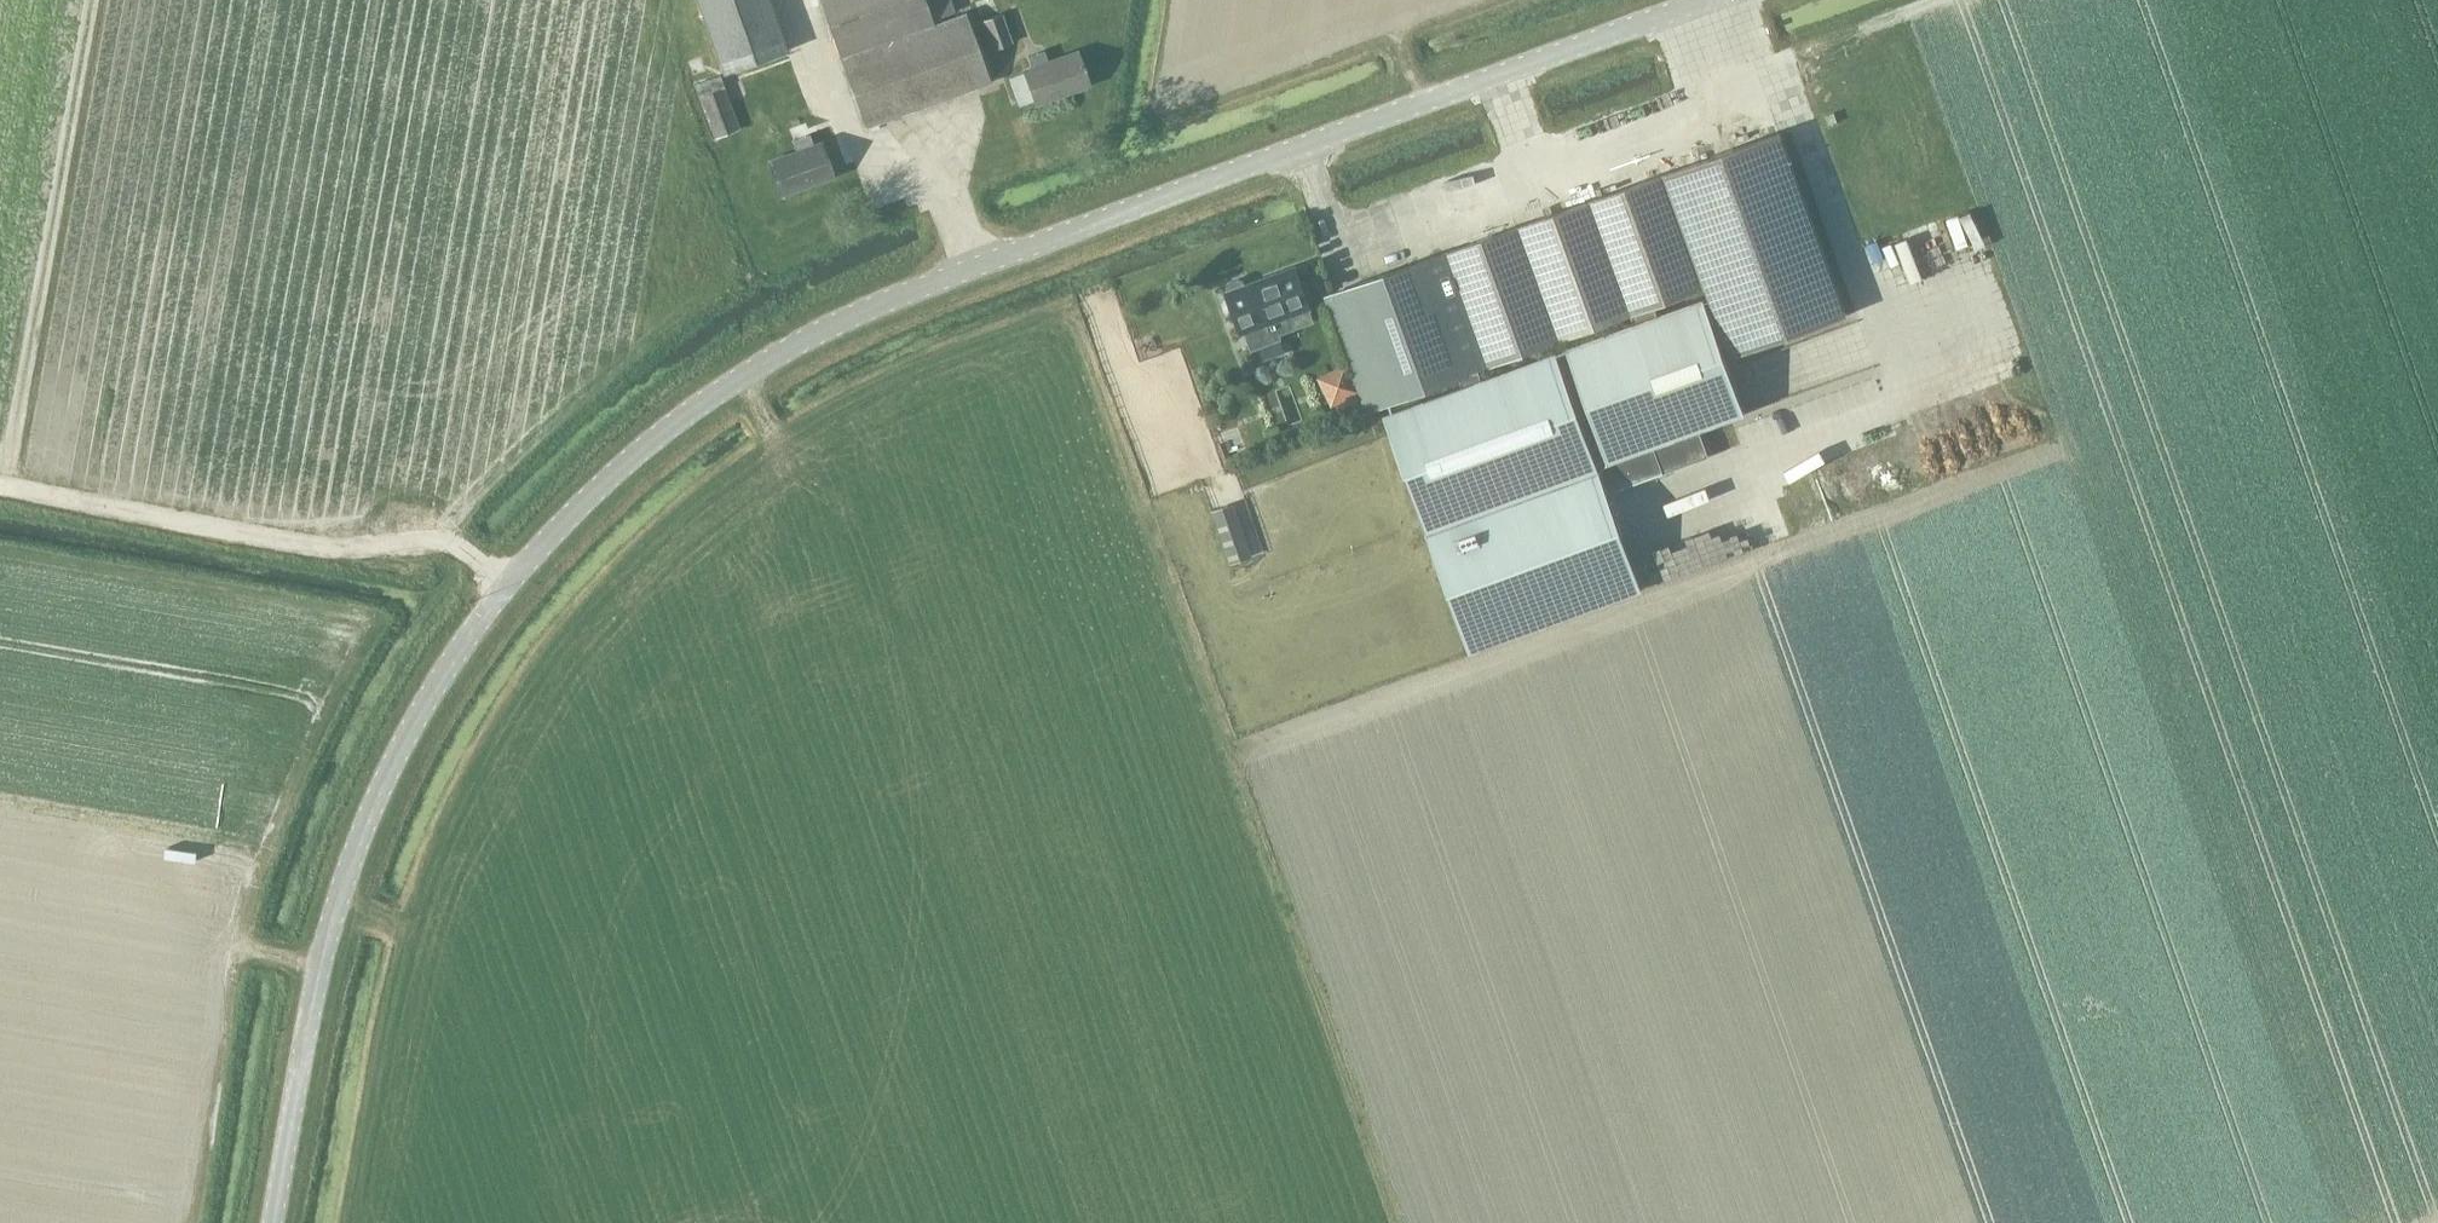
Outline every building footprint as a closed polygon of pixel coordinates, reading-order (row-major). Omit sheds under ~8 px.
[(560,16),(568,38),(634,14),(629,0),(604,0),(560,16)] [(786,51),(769,0),(695,0),(721,74),(786,51)] [(865,127),(987,80),(963,14),(955,15),(950,0),(820,0),(865,127)] [(990,49),(1010,41),(1000,14),(980,22),(990,49)] [(643,35),(575,59),(583,82),(650,57),(643,35)] [(1047,61),(1043,50),(1026,55),(1030,67),(1023,69),(1034,104),(1088,85),(1076,51),(1047,61)] [(658,78),(590,103),(598,124),(666,100),(658,78)] [(725,87),(701,97),(717,138),(741,129),(725,87)] [(1633,324),(1657,314),(1655,308),(1705,290),(1729,358),(1846,316),(1780,133),(1325,296),(1366,411),(1604,326),(1630,316),(1633,324)] [(813,146),(809,134),(791,140),(796,152),(767,164),(779,195),(832,176),(820,143),(813,146)] [(1224,311),(1228,313),(1234,311),(1241,332),(1245,330),(1251,349),(1280,338),(1279,333),(1291,329),(1286,315),(1309,307),(1294,267),(1244,286),(1242,280),(1238,278),(1228,282),(1226,286),(1228,292),(1227,292),(1228,296),(1223,298),(1221,302),(1224,311)] [(1702,299),(1633,324),(1566,349),(1607,463),(1653,446),(1663,473),(1708,457),(1699,432),(1744,416),(1702,299)] [(1641,590),(1606,494),(1555,352),(1384,414),(1469,652),(1641,590)] [(1347,368),(1323,379),(1335,403),(1359,392),(1347,368)] [(1240,537),(1222,543),(1229,564),(1247,557),(1240,537)]
